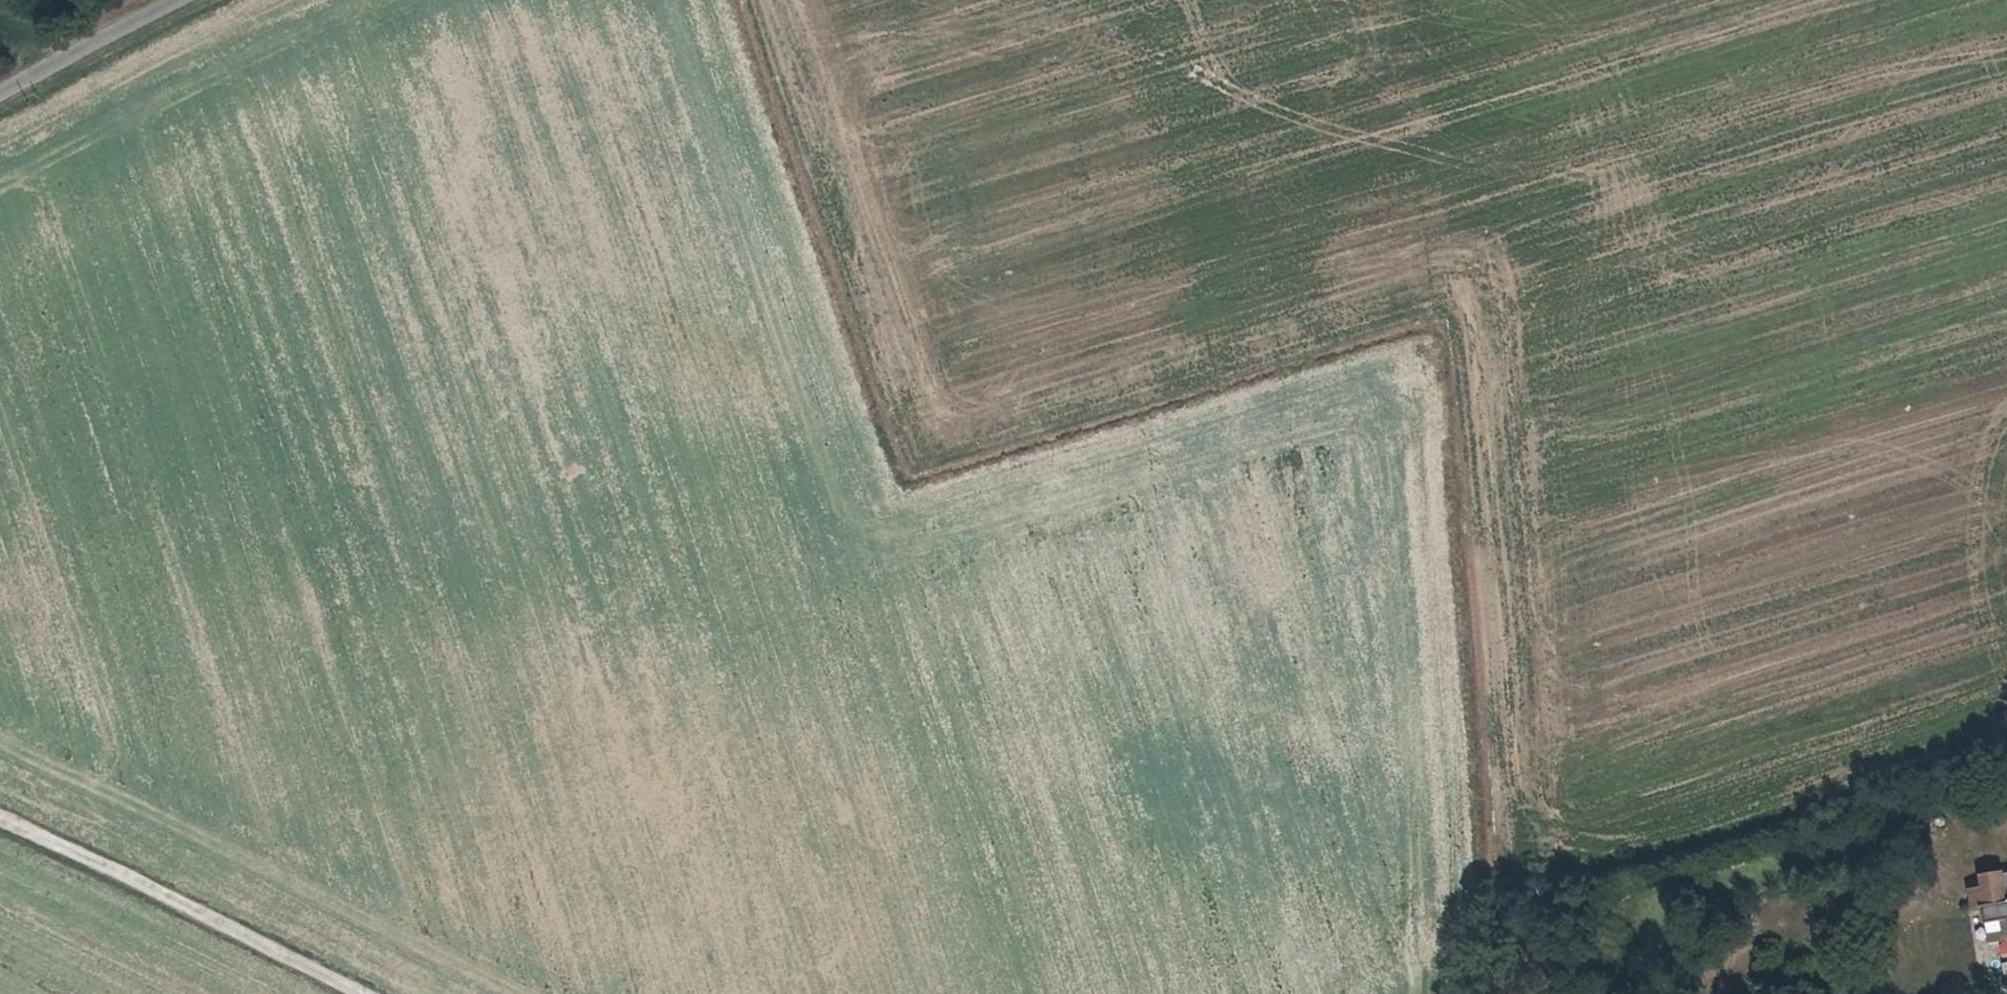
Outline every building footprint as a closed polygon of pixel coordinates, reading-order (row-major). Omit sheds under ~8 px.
[(2006,909),(2002,880),(1985,883),(1987,894),(1973,896),(1975,913),(1982,912),(1984,929),(1987,948),(1979,949),(1984,984),(2002,981),(2000,971),(2006,970),(2006,909)] [(1982,912),(1975,913),(1966,914),(1968,931),(1984,929),(1982,912)]
